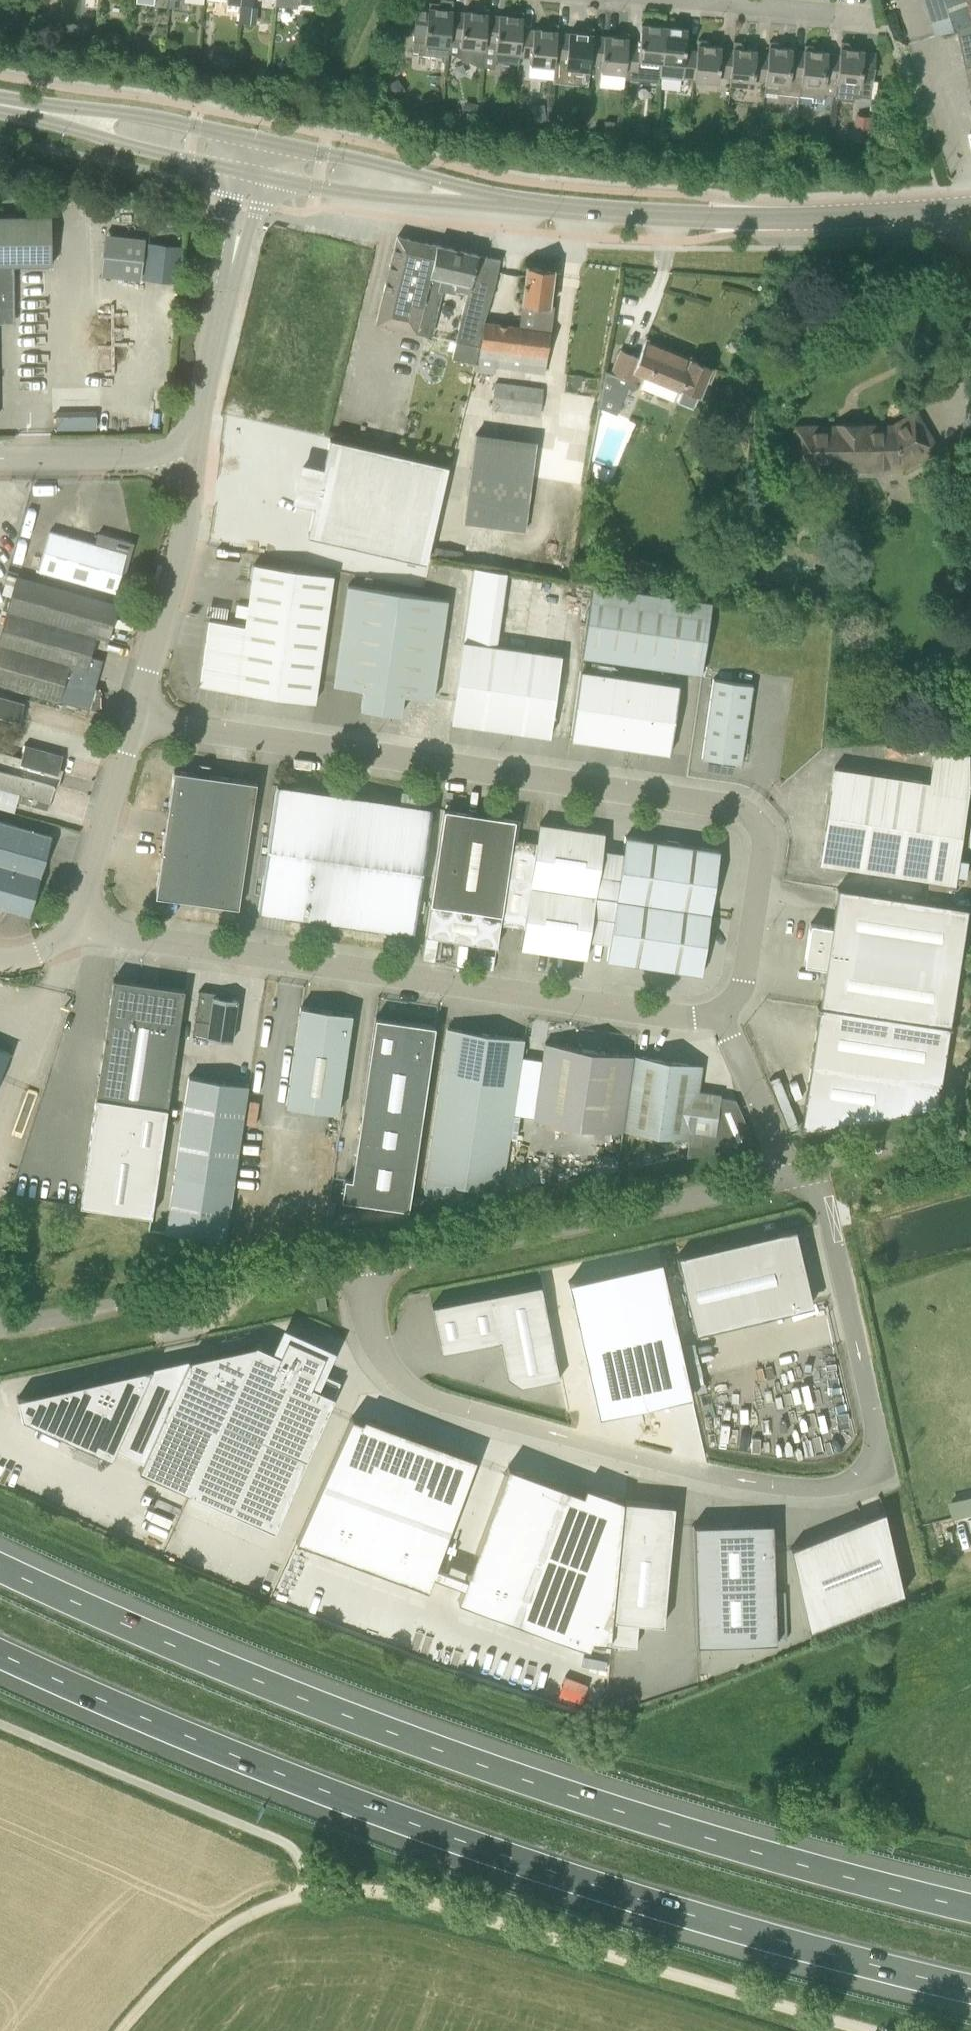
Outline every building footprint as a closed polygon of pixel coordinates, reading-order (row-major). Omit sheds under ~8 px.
[(450,38),(453,11),(454,0),(442,0),(441,1),(441,2),(430,1),(429,8),(417,7),(413,41),(419,41),(418,54),(448,57),(449,52),(449,44),(450,44),(450,38)] [(937,35),(953,30),(959,29),(970,26),(970,11),(968,0),(926,0),(937,35)] [(450,38),(450,44),(449,44),(449,52),(482,68),(484,48),(485,48),(486,41),(485,41),(488,14),(489,8),(480,7),(479,12),(464,11),(464,12),(453,11),(450,38)] [(485,41),(486,41),(497,43),(497,49),(520,51),(522,28),(523,28),(524,11),(515,10),(515,16),(500,14),(499,15),(488,14),(485,41)] [(81,24),(80,35),(89,36),(91,25),(81,24)] [(557,31),(558,31),(559,25),(550,24),(549,29),(534,28),(534,29),(523,28),(522,28),(520,51),(520,55),(532,56),(531,63),(555,65),(555,59),(557,31)] [(625,77),(639,78),(641,76),(657,78),(658,80),(660,80),(662,61),(665,26),(642,24),(640,44),(628,43),(625,70),(626,70),(625,72),(625,77)] [(688,28),(665,26),(662,61),(684,63),(683,76),(694,78),(695,78),(697,50),(686,49),(688,28)] [(970,65),(970,26),(959,29),(967,66),(970,65)] [(569,32),(558,31),(557,31),(555,59),(567,60),(566,66),(590,69),(591,62),(590,62),(593,35),(594,29),(585,28),(585,33),(569,31),(569,32)] [(628,43),(629,32),(621,31),(620,36),(605,35),(605,36),(593,35),(590,62),(591,62),(602,63),(602,70),(625,72),(626,70),(625,70),(628,43)] [(698,39),(697,50),(695,78),(694,78),(694,79),(718,81),(719,75),(730,76),(731,76),(733,49),(722,48),(722,46),(706,45),(707,39),(698,39)] [(805,50),(804,50),(793,49),(793,48),(778,47),(779,41),(770,40),(769,52),(767,80),(766,80),(765,91),(801,95),(803,78),(805,50)] [(755,78),(766,80),(767,80),(769,52),(768,52),(768,51),(742,48),(742,43),(734,42),(733,49),(731,76),(730,76),(730,83),(754,85),(755,78)] [(838,81),(836,98),(854,100),(854,97),(860,98),(860,96),(876,97),(878,80),(873,79),(876,52),(864,51),(864,50),(849,48),(850,43),(841,42),(840,54),(838,81)] [(805,44),(804,50),(805,50),(803,78),(801,95),(823,97),(824,94),(835,95),(835,98),(836,98),(838,81),(840,54),(828,53),(829,52),(813,50),(814,45),(805,44)] [(478,115),(480,103),(468,101),(466,113),(478,115)] [(492,105),(480,103),(478,115),(490,117),(492,105)] [(543,109),(531,111),(533,123),(545,121),(543,109)] [(568,115),(566,127),(582,129),(584,117),(568,115)] [(867,129),(855,127),(854,139),(866,140),(867,129)] [(787,128),(782,133),(781,137),(795,139),(796,129),(787,128)] [(12,265),(52,265),(51,215),(0,215),(0,265),(12,265)] [(108,229),(104,273),(145,277),(149,234),(108,229)] [(421,303),(435,244),(397,235),(383,294),(421,303)] [(151,239),(148,276),(175,278),(178,241),(151,239)] [(480,254),(435,244),(421,303),(383,294),(376,323),(426,334),(438,289),(454,292),(455,286),(468,289),(472,291),(480,254)] [(472,291),(468,289),(455,341),(456,341),(452,358),(471,362),(472,361),(477,343),(480,319),(484,320),(500,258),(480,254),(472,291)] [(13,323),(12,265),(0,265),(0,323),(13,323)] [(472,361),(471,362),(475,363),(474,370),(495,374),(496,367),(544,374),(546,355),(551,330),(554,305),(552,304),(547,302),(554,269),(527,265),(519,324),(484,320),(480,319),(477,343),(472,361)] [(709,366),(648,337),(638,357),(619,349),(610,372),(606,370),(599,406),(617,413),(628,386),(635,389),(634,391),(671,406),(675,397),(694,404),(709,366)] [(539,415),(542,387),(495,381),(491,409),(539,415)] [(56,428),(97,427),(96,411),(56,411),(56,428)] [(935,445),(915,412),(898,423),(892,427),(866,427),(866,423),(839,424),(839,426),(795,426),(795,465),(818,466),(818,471),(874,471),(890,463),(904,463),(935,445)] [(538,436),(478,430),(469,521),(529,527),(538,436)] [(315,502),(308,535),(426,563),(448,465),(330,438),(322,470),(302,466),(296,498),(315,502)] [(619,464),(620,445),(594,445),(594,463),(619,464)] [(95,543),(50,531),(39,569),(116,591),(121,573),(125,574),(134,542),(98,532),(95,543)] [(315,701),(333,574),(254,563),(245,624),(210,619),(200,684),(315,701)] [(118,603),(17,574),(8,610),(0,639),(0,683),(88,708),(103,659),(90,655),(96,636),(108,639),(118,603)] [(701,672),(709,615),(711,601),(592,584),(582,656),(701,672)] [(433,698),(447,599),(348,585),(334,684),(364,688),(361,708),(400,714),(403,694),(433,698)] [(463,640),(451,721),(550,735),(561,654),(463,640)] [(670,753),(680,685),(581,670),(571,738),(670,753)] [(742,763),(753,684),(713,678),(702,757),(742,763)] [(19,721),(24,703),(0,696),(0,716),(19,721)] [(63,754),(25,744),(21,756),(0,751),(0,787),(20,793),(18,800),(31,804),(48,809),(50,801),(63,754)] [(969,788),(968,753),(934,748),(929,781),(834,767),(820,862),(954,882),(969,788)] [(239,907),(257,781),(174,770),(156,896),(239,907)] [(414,933),(432,807),(277,785),(258,911),(414,933)] [(500,926),(513,839),(516,819),(444,809),(426,935),(497,946),(500,926)] [(30,913),(52,835),(0,820),(0,905),(30,913)] [(590,934),(596,895),(602,854),(601,854),(605,832),(540,823),(524,929),(521,947),(586,957),(590,934)] [(626,836),(623,858),(616,898),(711,912),(720,850),(626,836)] [(513,839),(500,926),(524,929),(536,843),(513,839)] [(596,895),(616,898),(623,858),(602,854),(596,895)] [(950,1025),(968,906),(838,887),(832,925),(811,922),(804,964),(826,967),(820,1005),(950,1025)] [(590,934),(611,937),(616,898),(596,895),(590,934)] [(711,912),(616,898),(611,937),(608,959),(701,973),(711,912)] [(168,1107),(185,988),(114,978),(96,1097),(168,1107)] [(192,1035),(207,1037),(232,1041),(238,999),(214,995),(214,993),(199,991),(192,1035)] [(952,1026),(952,1025),(950,1025),(820,1005),(818,1005),(818,1006),(820,1006),(801,1132),(938,1105),(950,1026),(952,1026)] [(338,1112),(352,1013),(301,1006),(287,1105),(338,1112)] [(345,1178),(342,1199),(408,1208),(409,1205),(417,1148),(420,1128),(435,1025),(376,1016),(375,1016),(361,1120),(358,1140),(352,1179),(345,1178)] [(523,1042),(524,1038),(448,1027),(424,1191),(462,1197),(464,1185),(502,1190),(513,1113),(523,1042)] [(545,1042),(545,1045),(534,1116),(623,1129),(634,1055),(545,1042)] [(10,1051),(0,1047),(0,1075),(10,1051)] [(634,1055),(623,1129),(689,1139),(687,1155),(754,1142),(735,1098),(721,1096),(697,1093),(701,1064),(634,1054),(634,1055)] [(226,1182),(244,1084),(185,1073),(167,1171),(226,1182)] [(96,1097),(80,1206),(152,1216),(168,1107),(96,1097)] [(695,1333),(795,1309),(795,1307),(812,1303),(811,1302),(806,1278),(794,1230),(794,1229),(776,1234),(776,1232),(775,1232),(716,1246),(677,1255),(677,1256),(695,1333)] [(568,1281),(599,1417),(692,1395),(661,1260),(568,1281)] [(432,1304),(441,1352),(500,1340),(507,1376),(520,1385),(560,1377),(542,1283),(432,1304)] [(257,1344),(192,1489),(196,1491),(194,1495),(274,1530),(341,1381),(319,1371),(326,1353),(288,1336),(280,1354),(257,1344)] [(110,1374),(14,1394),(19,1416),(109,1458),(112,1451),(138,1462),(135,1469),(187,1494),(257,1343),(186,1357),(169,1394),(144,1382),(152,1365),(128,1370),(123,1380),(110,1374)] [(433,1574),(463,1585),(467,1576),(436,1565),(473,1465),(476,1457),(439,1444),(401,1430),(364,1416),(363,1420),(352,1416),(296,1540),(428,1588),(433,1574)] [(508,1465),(467,1576),(463,1585),(458,1600),(589,1648),(592,1640),(610,1641),(624,1499),(586,1485),(583,1493),(545,1479),(508,1465)] [(615,1619),(664,1624),(674,1516),(672,1516),(673,1505),(660,1504),(660,1503),(625,1499),(614,1619),(615,1619)] [(885,1509),(790,1547),(809,1630),(904,1592),(885,1509)] [(777,1641),(773,1521),(769,1522),(769,1525),(753,1526),(753,1522),(693,1524),(697,1644),(777,1641)]
